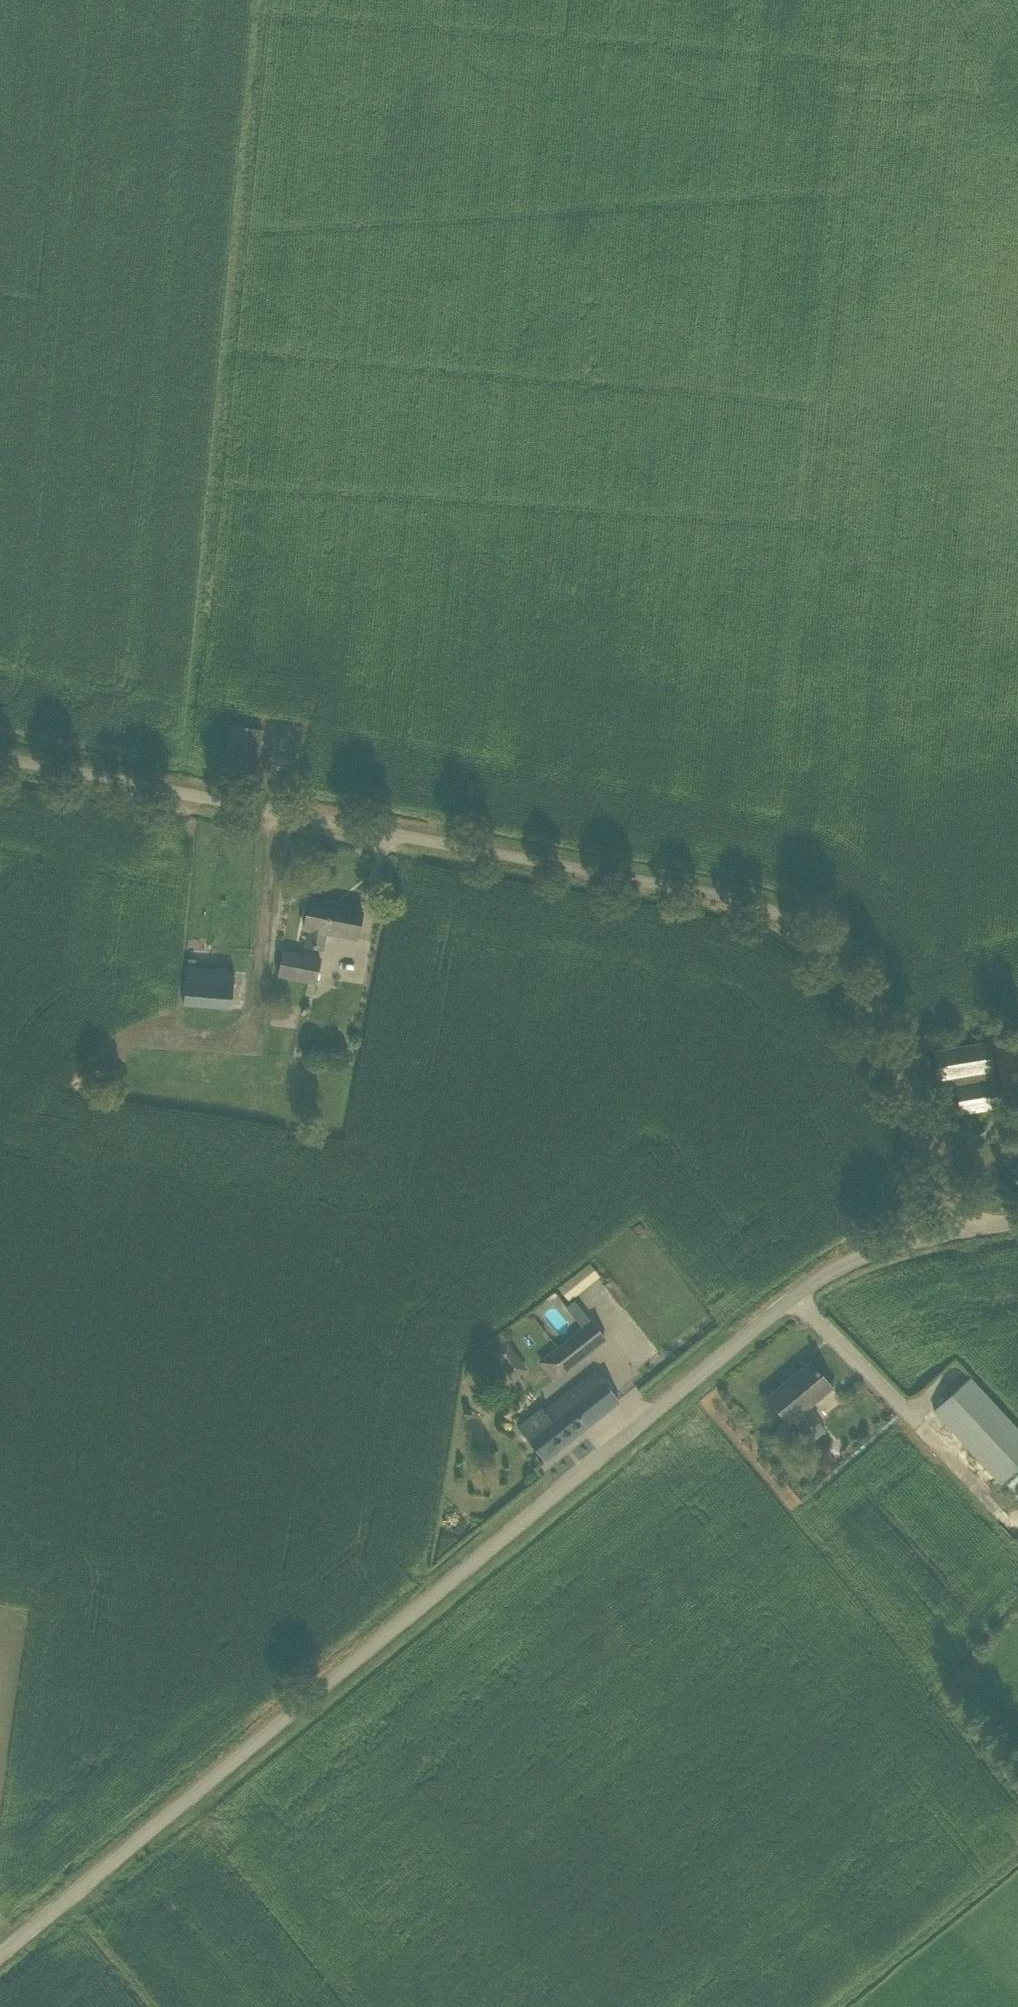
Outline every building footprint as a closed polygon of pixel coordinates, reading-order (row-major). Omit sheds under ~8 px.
[(230,725),(227,745),(224,765),(256,770),(262,730),(230,725)] [(326,934),(357,939),(363,909),(309,898),(304,928),(309,931),(306,945),(323,948),(326,934)] [(283,951),(278,976),(303,981),(302,986),(306,987),(305,993),(314,995),(321,958),(283,951)] [(197,960),(187,959),(184,1005),(232,1009),(235,969),(197,966),(197,960)] [(941,1089),(957,1087),(961,1111),(998,1105),(989,1044),(935,1053),(941,1089)] [(567,1299),(598,1274),(587,1261),(556,1286),(567,1299)] [(549,1353),(563,1371),(597,1345),(606,1337),(592,1320),(575,1299),(566,1306),(583,1327),(549,1353)] [(502,1366),(503,1366),(518,1356),(503,1334),(488,1343),(493,1350),(492,1351),(502,1366)] [(807,1407),(831,1387),(810,1361),(767,1397),(788,1422),(793,1418),(803,1431),(818,1420),(807,1407)] [(517,1426),(526,1437),(544,1460),(619,1400),(595,1370),(546,1409),(544,1405),(517,1426)] [(1017,1469),(1017,1430),(969,1376),(933,1412),(951,1430),(1003,1483),(1017,1469)] [(818,1420),(803,1431),(812,1441),(825,1429),(818,1420)]
